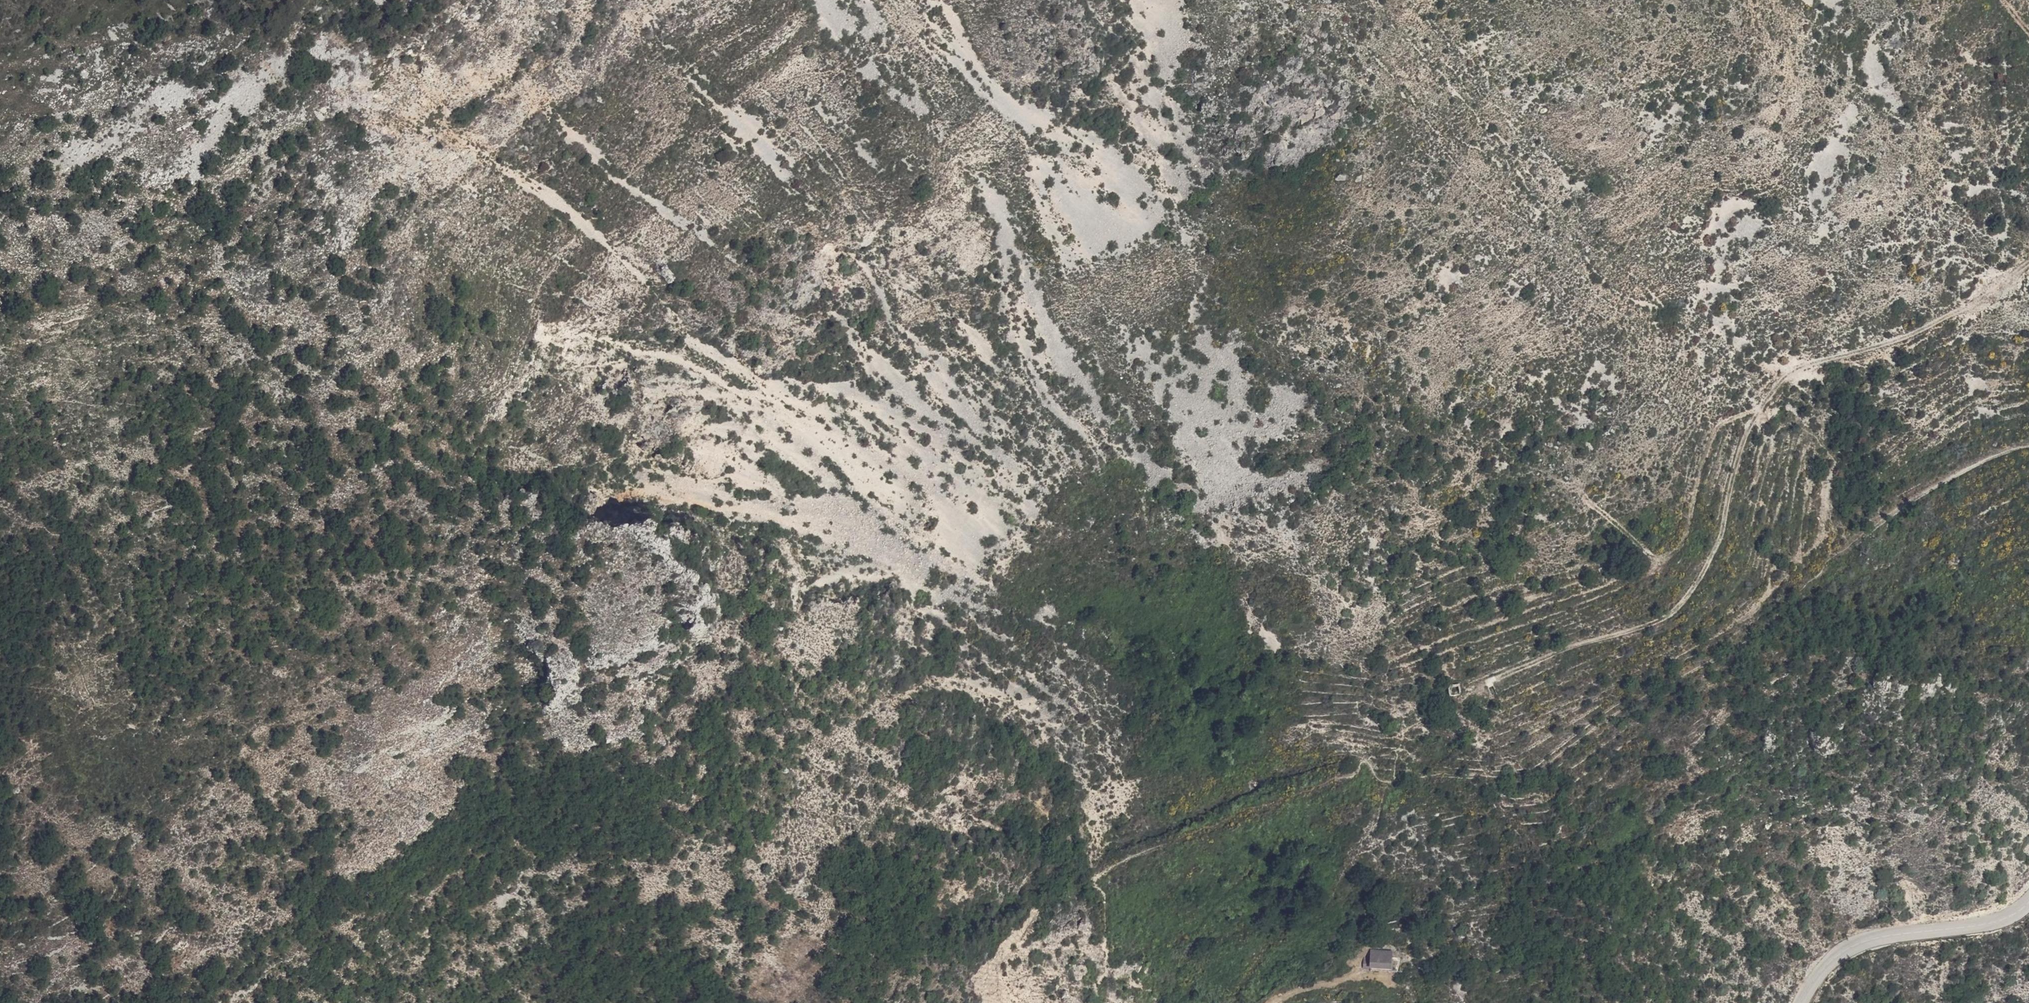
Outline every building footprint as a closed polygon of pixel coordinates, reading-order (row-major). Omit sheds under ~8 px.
[(1458,684),(1446,688),(1448,696),(1460,692),(1458,684)] [(1370,969),(1392,969),(1391,949),(1369,949),(1370,969)]
